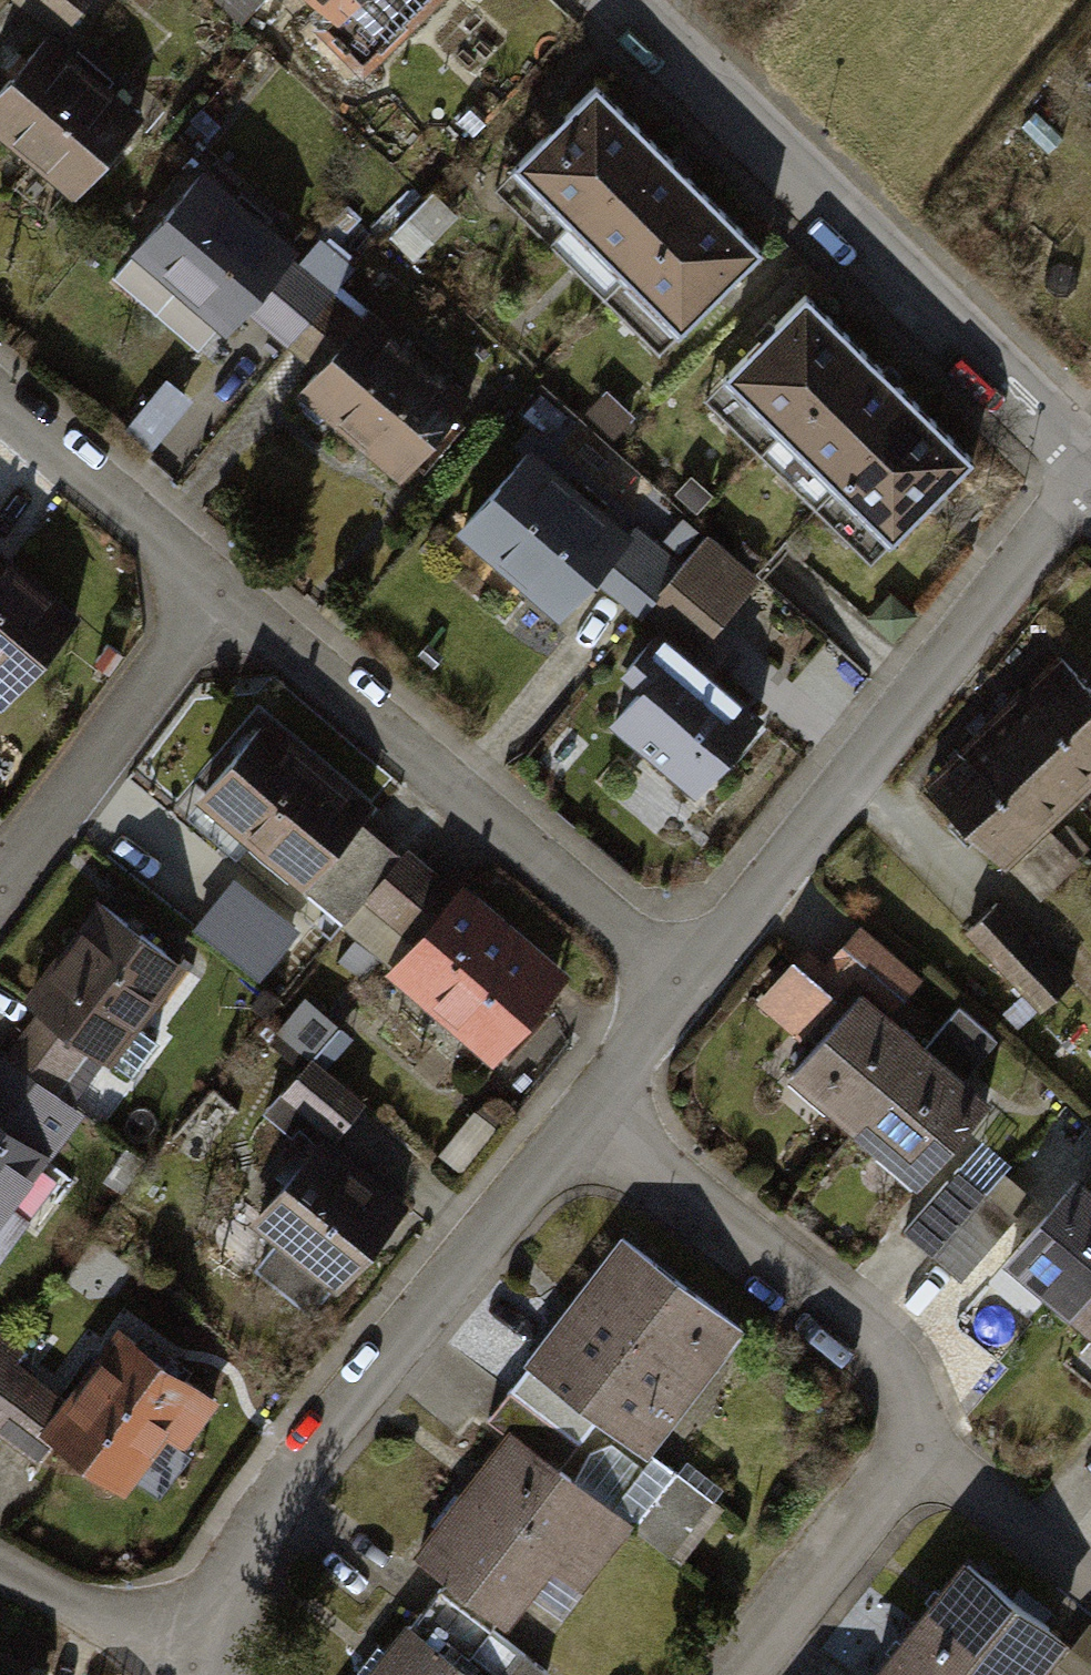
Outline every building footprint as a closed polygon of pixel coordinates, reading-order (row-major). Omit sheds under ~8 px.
[(94,0),(31,0),(67,31),(94,0)] [(266,0),(221,0),(243,22),(266,0)] [(386,68),(455,0),(320,0),(386,68)] [(0,120),(0,130),(82,201),(151,121),(63,46),(0,120)] [(662,149),(605,92),(508,189),(565,246),(662,149)] [(719,205),(662,149),(565,246),(622,302),(719,205)] [(206,197),(149,270),(240,342),(298,268),(206,197)] [(776,261),(719,205),(622,302),(679,359),(776,261)] [(869,358),(812,302),(724,392),(782,448),(869,358)] [(381,333),(323,405),(413,476),(470,405),(381,333)] [(927,413),(869,358),(782,448),(839,503),(927,413)] [(984,468),(927,413),(839,503),(897,558),(984,468)] [(526,466),(466,541),(562,618),(622,543),(526,466)] [(13,691),(75,621),(0,556),(0,679),(13,691)] [(1002,725),(1079,810),(1090,799),(1090,667),(1080,655),(1002,725)] [(666,660),(608,735),(699,804),(756,729),(666,660)] [(1002,725),(925,794),(1001,879),(1079,810),(1002,725)] [(265,727),(201,794),(299,888),(363,821),(265,727)] [(198,927),(263,980),(305,929),(241,876),(198,927)] [(971,931),(1045,1010),(1082,977),(1007,897),(971,931)] [(107,905),(33,1001),(107,1057),(181,961),(107,905)] [(469,905),(409,969),(498,1050),(557,986),(469,905)] [(879,974),(908,999),(927,977),(865,924),(829,965),(862,994),(879,974)] [(760,999),(801,1040),(836,1005),(796,964),(760,999)] [(308,1004),(285,1030),(324,1063),(347,1037),(308,1004)] [(970,1078),(1000,1037),(958,1006),(928,1048),(970,1078)] [(870,1016),(809,1094),(932,1190),(994,1112),(870,1016)] [(0,1062),(0,1206),(76,1111),(6,1055),(0,1062)] [(280,1105),(336,1147),(372,1099),(316,1057),(280,1105)] [(324,1142),(260,1215),(285,1237),(259,1267),(309,1310),(399,1208),(324,1142)] [(980,1146),(907,1226),(963,1277),(1036,1197),(980,1146)] [(1087,1319),(1090,1315),(1090,1211),(1081,1202),(1025,1265),(1087,1319)] [(630,1258),(551,1360),(658,1441),(736,1339),(630,1258)] [(121,1347),(60,1436),(142,1491),(203,1403),(121,1347)] [(520,1455),(437,1558),(535,1636),(618,1533),(520,1455)] [(930,1621),(997,1674),(1051,1674),(1077,1642),(978,1562),(930,1621)] [(886,1674),(997,1674),(930,1621),(886,1674)] [(385,1674),(479,1674),(419,1630),(385,1674)]
